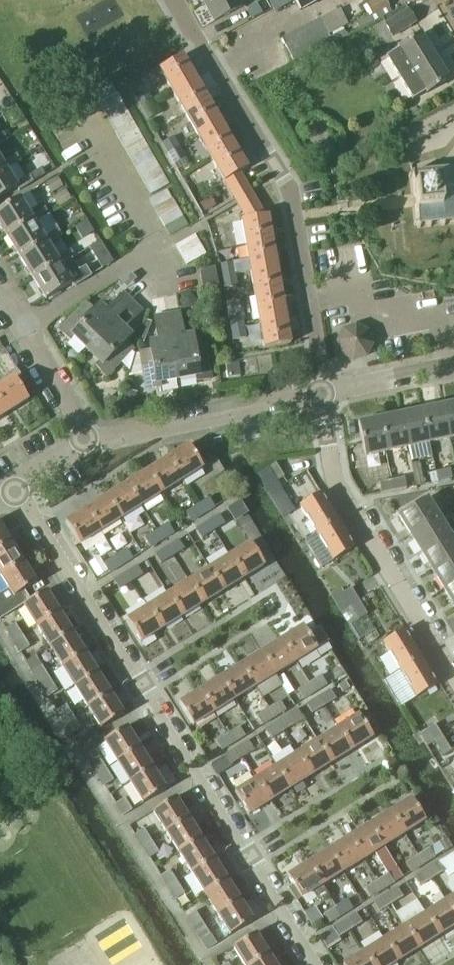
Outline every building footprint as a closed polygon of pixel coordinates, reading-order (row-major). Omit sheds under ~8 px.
[(214,24),(235,12),(243,8),(239,0),(201,0),(214,24)] [(271,10),(266,0),(264,0),(247,9),(253,20),(271,10)] [(300,11),(319,0),(293,0),(300,11)] [(363,7),(370,17),(389,6),(385,0),(375,0),(363,7)] [(391,37),(415,22),(406,6),(382,21),(391,37)] [(293,64),(333,43),(321,20),(281,40),(293,64)] [(398,49),(399,50),(385,58),(412,100),(425,92),(426,94),(449,80),(420,35),(398,49)] [(158,70),(171,92),(195,79),(182,56),(158,70)] [(195,79),(171,92),(184,115),(208,101),(195,79)] [(98,104),(116,94),(111,84),(92,95),(98,104)] [(142,109),(154,103),(148,92),(136,99),(142,109)] [(122,103),(116,94),(98,104),(103,114),(122,103)] [(208,101),(184,115),(197,137),(221,124),(208,101)] [(127,112),(122,103),(103,114),(108,123),(127,112)] [(159,114),(154,103),(142,109),(148,120),(159,114)] [(132,121),(127,112),(108,123),(114,132),(132,121)] [(137,130),(132,121),(114,132),(119,141),(137,130)] [(233,145),(221,124),(197,137),(210,159),(233,145)] [(143,140),(137,130),(119,141),(124,150),(143,140)] [(173,137),(162,144),(168,154),(179,148),(173,137)] [(148,148),(143,140),(124,150),(129,159),(148,148)] [(247,169),(233,145),(210,159),(233,200),(250,190),(240,173),(247,169)] [(153,158),(148,148),(129,159),(134,168),(153,158)] [(179,148),(168,154),(174,165),(186,158),(179,148)] [(3,165),(6,170),(20,161),(15,155),(2,163),(0,161),(0,167),(3,165)] [(158,166),(153,158),(134,168),(140,177),(158,166)] [(0,167),(0,198),(16,187),(19,191),(32,182),(29,176),(15,184),(6,170),(3,165),(0,167)] [(163,175),(158,166),(140,177),(145,186),(163,175)] [(453,170),(453,168),(450,169),(450,171),(439,172),(439,170),(436,170),(436,172),(425,173),(425,171),(422,171),(422,173),(414,174),(414,172),(411,172),(411,175),(409,175),(409,177),(413,177),(417,223),(414,223),(414,226),(417,226),(417,228),(420,228),(420,226),(428,225),(429,227),(431,227),(431,225),(442,224),(443,226),(445,226),(445,223),(453,223),(453,170)] [(168,184),(163,175),(145,186),(150,195),(168,184)] [(51,193),(63,186),(57,176),(45,183),(51,193)] [(71,200),(65,189),(52,197),(58,207),(71,200)] [(155,208),(172,199),(167,190),(150,200),(155,208)] [(241,220),(246,246),(272,241),(267,215),(264,215),(252,195),(236,204),(245,219),(241,220)] [(205,212),(206,211),(214,206),(215,206),(211,197),(200,203),(205,212)] [(34,224),(48,216),(44,209),(30,217),(19,199),(0,210),(0,227),(6,236),(32,220),(34,224)] [(155,208),(160,218),(177,208),(172,199),(155,208)] [(165,227),(182,217),(177,208),(160,218),(165,227)] [(187,226),(182,217),(165,227),(170,236),(187,226)] [(45,241),(48,245),(62,236),(58,230),(43,239),(34,224),(32,220),(6,236),(19,257),(45,241)] [(176,245),(181,255),(200,244),(194,234),(176,245)] [(56,259),(48,245),(45,241),(19,257),(32,278),(58,262),(61,266),(72,259),(75,257),(70,251),(56,259)] [(100,241),(89,248),(93,255),(104,247),(100,241)] [(272,241),(246,246),(250,271),(277,267),(272,241)] [(200,244),(181,255),(187,264),(205,254),(200,244)] [(58,262),(32,278),(45,300),(72,283),(74,287),(92,276),(87,267),(80,271),(72,259),(61,266),(58,262)] [(220,264),(222,276),(235,274),(233,262),(220,264)] [(277,267),(250,271),(255,297),(281,292),(277,267)] [(214,268),(199,270),(202,290),(217,288),(218,288),(215,270),(214,268)] [(235,274),(222,276),(225,288),(237,286),(235,274)] [(281,292),(255,297),(260,322),(286,318),(281,292)] [(85,350),(132,302),(123,294),(107,311),(99,304),(93,310),(86,303),(58,331),(69,342),(73,338),(85,350)] [(141,311),(132,302),(85,350),(98,362),(95,366),(105,376),(132,348),(125,341),(131,335),(124,328),(141,311)] [(179,313),(167,315),(178,380),(195,377),(196,382),(210,380),(204,342),(194,344),(193,335),(183,337),(179,313)] [(229,316),(231,328),(244,326),(242,313),(229,316)] [(130,371),(129,377),(144,374),(147,391),(161,388),(160,383),(178,380),(167,315),(154,317),(158,341),(149,343),(151,351),(140,353),(135,354),(130,371)] [(286,318),(260,322),(265,349),(291,344),(286,318)] [(244,326),(231,328),(233,340),(246,338),(244,326)] [(228,378),(240,376),(238,362),(226,364),(228,378)] [(6,413),(28,400),(14,378),(0,386),(0,403),(6,413)] [(443,406),(450,440),(453,439),(453,404),(443,406)] [(443,406),(422,410),(428,444),(450,440),(443,406)] [(422,410),(400,415),(407,448),(428,444),(422,410)] [(400,415),(379,419),(386,453),(407,448),(400,415)] [(386,453),(379,419),(358,423),(364,457),(386,453)] [(189,445),(168,458),(182,481),(203,468),(189,445)] [(182,481),(168,458),(147,471),(161,494),(182,481)] [(276,481),(284,476),(276,464),(268,469),(276,481)] [(418,465),(411,466),(416,487),(423,485),(418,465)] [(268,468),(257,474),(269,495),(281,489),(276,481),(268,469),(268,468)] [(436,472),(438,482),(444,480),(451,479),(452,478),(450,469),(436,472)] [(140,507),(161,494),(147,471),(126,484),(140,507)] [(404,478),(392,481),(394,491),(406,489),(404,478)] [(392,481),(380,483),(382,494),(394,491),(392,481)] [(106,497),(120,520),(140,507),(126,484),(106,497)] [(300,506),(316,533),(337,520),(320,493),(300,506)] [(86,510),(100,532),(120,520),(106,497),(86,510)] [(209,498),(197,506),(203,515),(215,507),(209,498)] [(398,516),(409,535),(439,517),(428,498),(398,516)] [(203,515),(197,506),(185,513),(191,522),(203,515)] [(79,545),(100,532),(86,510),(65,523),(79,545)] [(219,515),(208,522),(213,531),(225,524),(219,515)] [(409,535),(421,554),(450,536),(439,517),(409,535)] [(337,520),(316,533),(332,560),(353,547),(337,520)] [(202,539),(213,531),(208,522),(196,530),(202,539)] [(168,524),(156,531),(161,540),(174,533),(168,524)] [(9,542),(0,528),(0,548),(9,542)] [(150,547),(161,540),(156,531),(145,538),(150,547)] [(432,572),(453,559),(453,542),(450,536),(421,554),(432,572)] [(179,540),(167,548),(173,557),(184,550),(179,540)] [(9,542),(0,548),(0,576),(22,562),(9,542)] [(249,543),(228,556),(243,579),(264,566),(249,543)] [(161,564),(173,557),(167,548),(155,555),(161,564)] [(127,549),(116,557),(121,566),(133,558),(127,549)] [(243,579),(228,556),(208,569),(222,592),(243,579)] [(121,566),(116,557),(104,564),(109,573),(121,566)] [(443,591),(453,584),(453,559),(432,572),(443,591)] [(22,605),(30,601),(23,591),(35,583),(22,562),(0,576),(0,577),(5,585),(8,589),(0,594),(0,620),(22,605)] [(138,566),(126,573),(131,582),(143,575),(138,566)] [(222,592),(208,569),(188,582),(202,604),(222,592)] [(131,582),(126,573),(114,580),(119,589),(131,582)] [(202,604),(188,582),(167,594),(181,617),(202,604)] [(453,609),(453,584),(443,591),(453,609)] [(344,592),(352,605),(359,601),(352,587),(344,592)] [(45,591),(30,601),(22,605),(36,626),(58,612),(45,591)] [(181,617),(167,594),(147,607),(161,630),(181,617)] [(359,601),(352,605),(360,618),(367,614),(359,601)] [(161,630),(147,607),(126,620),(140,643),(161,630)] [(48,647),(71,632),(58,612),(36,626),(48,647)] [(6,629),(13,641),(22,635),(15,623),(6,629)] [(281,640),(295,663),(316,650),(316,649),(328,642),(319,627),(306,634),(302,627),(281,640)] [(399,669),(420,657),(403,630),(383,642),(399,669)] [(61,667),(84,653),(71,632),(48,647),(61,667)] [(30,647),(22,635),(13,641),(20,653),(30,647)] [(275,676),(295,663),(281,640),(260,653),(275,676)] [(74,687),(97,673),(84,653),(61,667),(74,687)] [(254,689),(275,676),(260,653),(240,666),(254,689)] [(436,685),(420,657),(399,669),(416,697),(436,685)] [(31,670),(38,681),(48,676),(40,664),(31,670)] [(234,701),(254,689),(240,666),(220,678),(234,701)] [(87,708),(110,694),(97,673),(74,687),(87,708)] [(321,675),(309,683),(315,692),(326,685),(321,675)] [(55,688),(48,676),(38,681),(46,694),(55,688)] [(214,714),(234,701),(220,678),(199,691),(214,714)] [(338,685),(342,693),(349,689),(344,681),(338,685)] [(315,692),(309,683),(297,690),(303,699),(315,692)] [(330,690),(318,697),(324,706),(336,699),(330,690)] [(193,727),(214,714),(199,691),(179,704),(193,727)] [(123,714),(110,694),(87,708),(100,729),(123,714)] [(324,706),(318,697),(307,705),(312,713),(324,706)] [(281,701),(269,709),(274,718),(286,710),(281,701)] [(57,711),(64,723),(73,717),(66,705),(57,711)] [(274,718),(269,709),(257,716),(262,725),(274,718)] [(290,715),(278,722),(284,731),(296,723),(290,715)] [(358,716),(337,729),(351,752),(372,739),(358,716)] [(73,717),(64,723),(72,734),(81,729),(73,717)] [(284,731),(278,722),(267,730),(272,738),(284,731)] [(428,729),(436,742),(443,737),(435,724),(428,729)] [(116,762),(138,748),(125,727),(103,741),(116,762)] [(239,727),(227,734),(233,743),(245,736),(239,727)] [(351,752),(337,729),(317,742),(331,765),(351,752)] [(233,743),(227,734),(216,741),(221,751),(233,743)] [(443,737),(436,742),(443,755),(451,750),(443,737)] [(249,741),(237,749),(242,757),(254,750),(249,741)] [(331,765),(317,742),(296,755),(311,778),(331,765)] [(128,783),(151,769),(138,748),(116,762),(128,783)] [(242,757),(237,749),(225,756),(230,765),(242,757)] [(311,778),(296,755),(276,767),(290,790),(311,778)] [(89,763),(97,775),(106,769),(99,757),(89,763)] [(290,790),(276,767),(255,780),(270,803),(290,790)] [(113,781),(106,769),(97,775),(104,786),(113,781)] [(164,790),(151,769),(128,783),(141,804),(164,790)] [(270,803),(255,780),(234,793),(249,816),(270,803)] [(132,810),(124,798),(115,804),(123,816),(132,810)] [(153,812),(166,833),(188,819),(175,798),(153,812)] [(410,800),(389,813),(403,836),(424,823),(410,800)] [(433,825),(438,821),(439,821),(429,805),(427,806),(423,809),(433,825)] [(403,836),(389,813),(369,826),(383,848),(403,836)] [(166,833),(178,853),(201,839),(188,819),(166,833)] [(383,848),(369,826),(348,838),(362,861),(383,848)] [(135,835),(142,846),(151,841),(144,829),(135,835)] [(362,861),(348,838),(328,851),(342,874),(362,861)] [(447,838),(440,842),(442,847),(445,850),(452,846),(447,838)] [(178,853),(191,873),(213,860),(201,839),(178,853)] [(151,841),(142,846),(150,858),(159,852),(151,841)] [(429,848),(417,856),(423,865),(435,857),(429,848)] [(328,851),(307,864),(321,887),(342,874),(328,851)] [(423,865),(417,856),(406,863),(411,872),(423,865)] [(191,873),(204,894),(226,880),(213,860),(191,873)] [(438,863),(427,870),(432,879),(443,872),(438,863)] [(321,887),(307,864),(286,877),(300,900),(311,893),(314,897),(318,898),(326,893),(321,887)] [(160,876),(168,888),(177,882),(170,870),(160,876)] [(432,879),(427,870),(415,877),(421,886),(432,879)] [(388,873),(376,880),(382,890),(394,883),(388,873)] [(204,894),(217,914),(239,900),(226,880),(204,894)] [(382,890),(376,880),(365,887),(371,897),(382,890)] [(184,894),(177,882),(168,888),(175,900),(184,894)] [(385,896),(391,905),(402,897),(397,889),(385,896)] [(380,912),(391,905),(385,896),(374,903),(380,912)] [(445,902),(453,917),(453,896),(445,902)] [(239,900),(217,914),(230,935),(252,921),(239,900)] [(347,900),(336,907),(341,916),(353,908),(347,900)] [(445,902),(424,915),(439,937),(453,928),(453,917),(445,902)] [(341,916),(336,907),(324,914),(330,923),(341,916)] [(193,929),(203,923),(195,911),(186,917),(193,929)] [(356,915),(345,922),(350,931),(361,924),(356,915)] [(439,937),(424,915),(404,927),(418,950),(439,937)] [(350,931),(345,922),(333,929),(338,937),(350,931)] [(203,923),(193,929),(201,940),(210,935),(203,923)] [(418,950),(404,927),(383,940),(397,963),(418,950)] [(242,964),(251,964),(268,955),(254,934),(232,948),(242,964)] [(383,940),(363,953),(370,964),(394,964),(397,963),(383,940)] [(363,953),(343,964),(370,964),(363,953)] [(268,955),(251,964),(274,964),(268,955)]
